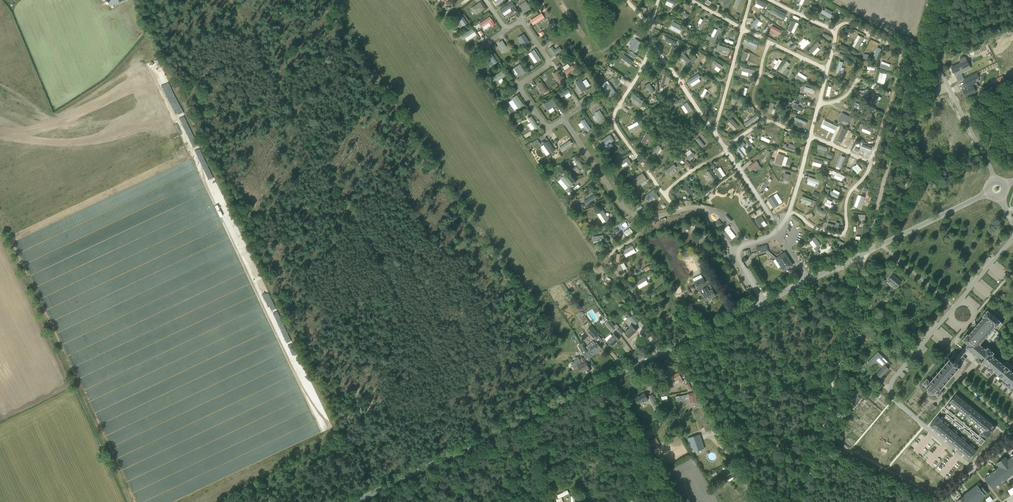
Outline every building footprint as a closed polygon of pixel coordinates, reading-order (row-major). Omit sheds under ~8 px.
[(526,0),(519,5),(524,11),(530,7),(526,0)] [(756,3),(760,5),(760,6),(766,9),(769,4),(761,0),(757,0),(756,3)] [(471,7),(475,14),(485,9),(481,2),(471,7)] [(511,2),(500,10),(504,16),(511,11),(509,9),(513,6),(511,2)] [(823,10),(821,13),(831,18),(833,14),(823,10)] [(533,25),(545,18),(542,12),(530,20),(533,25)] [(769,18),(775,21),(778,16),(771,12),(769,18)] [(463,26),(467,24),(462,13),(458,16),(463,26)] [(486,25),(488,27),(494,23),(490,16),(479,23),(482,27),(486,25)] [(701,18),(698,22),(701,25),(699,27),(701,29),(708,19),(705,17),(703,19),(701,18)] [(757,18),(751,25),(753,28),(759,21),(760,21),(757,18)] [(788,30),(794,33),(799,23),(793,20),(788,30)] [(673,21),(671,25),(681,31),(683,27),(673,21)] [(709,44),(714,46),(722,28),(719,27),(715,33),(709,44)] [(472,28),(461,36),(464,39),(474,32),(472,28)] [(523,47),(530,43),(524,33),(517,37),(523,47)] [(852,46),(858,49),(864,37),(858,34),(852,46)] [(666,37),(664,40),(675,45),(677,42),(666,37)] [(756,40),(755,41),(745,37),(743,43),(757,49),(760,41),(756,40)] [(804,37),(799,43),(801,45),(800,47),(803,49),(810,41),(808,39),(807,40),(804,37)] [(636,39),(630,48),(635,52),(642,43),(636,39)] [(499,42),(506,52),(509,50),(502,40),(499,42)] [(818,41),(809,50),(815,55),(821,49),(819,47),(821,44),(818,41)] [(720,45),(718,51),(728,54),(730,48),(720,45)] [(875,45),(872,51),(878,54),(881,48),(875,45)] [(549,48),(554,56),(562,50),(560,46),(555,50),(552,46),(549,48)] [(532,51),(537,62),(541,60),(535,49),(532,51)] [(492,53),(488,56),(494,65),(498,62),(492,53)] [(620,61),(624,63),(626,61),(632,65),(634,61),(624,55),(620,61)] [(961,63),(951,67),(955,76),(961,73),(960,70),(969,65),(965,57),(960,60),(961,63)] [(782,61),(776,58),(773,62),(776,64),(774,68),(777,69),(782,61)] [(878,63),(881,64),(880,67),(889,70),(891,64),(880,59),(878,63)] [(719,72),(723,66),(714,60),(712,63),(717,66),(715,69),(719,72)] [(786,75),(790,69),(788,68),(791,63),(786,60),(780,71),(786,75)] [(518,74),(519,77),(526,72),(520,63),(511,69),(515,76),(518,74)] [(566,74),(574,69),(572,65),(564,70),(566,74)] [(502,70),(493,76),(497,82),(506,76),(502,70)] [(553,73),(560,85),(565,82),(558,70),(553,73)] [(799,72),(796,77),(804,82),(807,77),(799,72)] [(879,72),(878,83),(885,84),(887,73),(879,72)] [(698,74),(687,80),(690,84),(700,77),(698,74)] [(967,88),(962,90),(965,97),(976,91),(972,84),(975,83),(977,83),(976,82),(975,79),(979,77),(977,74),(963,81),(967,88)] [(662,85),(664,86),(665,84),(669,85),(671,76),(664,75),(662,85)] [(580,79),(575,82),(582,92),(587,89),(580,79)] [(609,80),(603,83),(610,96),(616,93),(609,80)] [(538,83),(543,94),(547,92),(542,81),(538,83)] [(654,91),(650,83),(644,86),(646,88),(649,87),(652,93),(654,91)] [(565,95),(567,98),(572,95),(569,89),(559,93),(561,97),(565,95)] [(634,93),(632,96),(635,99),(633,101),(638,105),(643,101),(634,93)] [(515,111),(524,104),(517,94),(511,98),(512,99),(509,102),(515,111)] [(732,103),(739,107),(742,101),(734,97),(732,103)] [(552,99),(543,104),(547,111),(548,110),(550,113),(554,110),(552,107),(556,105),(552,99)] [(688,102),(684,104),(690,113),(693,110),(688,102)] [(771,102),(768,113),(771,114),(771,113),(774,114),(776,109),(773,108),(775,103),(771,102)] [(793,108),(802,112),(803,108),(798,106),(799,104),(796,102),(793,108)] [(606,120),(600,110),(595,113),(601,123),(606,120)] [(847,120),(849,116),(842,112),(838,121),(842,123),(843,120),(846,122),(847,120)] [(536,129),(539,126),(531,116),(528,119),(536,129)] [(745,126),(756,121),(754,117),(747,120),(747,119),(743,121),(745,126)] [(796,125),(802,127),(803,124),(807,125),(808,121),(795,117),(795,120),(797,121),(796,125)] [(727,123),(735,131),(740,126),(732,118),(727,123)] [(586,119),(578,123),(582,129),(585,127),(587,131),(592,129),(586,119)] [(631,132),(641,128),(639,122),(628,125),(631,132)] [(861,124),(859,130),(861,131),(863,128),(871,132),(872,128),(861,124)] [(843,128),(837,141),(842,143),(848,130),(843,128)] [(642,142),(647,144),(649,140),(650,141),(653,135),(646,133),(642,142)] [(614,146),(612,142),(615,141),(612,134),(600,140),(604,148),(606,146),(608,149),(614,146)] [(769,143),(771,140),(763,135),(761,139),(769,143)] [(701,148),(705,146),(700,137),(696,139),(701,148)] [(562,151),(573,144),(570,139),(560,147),(562,151)] [(548,140),(542,144),(549,154),(555,150),(548,140)] [(743,141),(735,148),(737,151),(743,157),(745,155),(740,148),(745,144),(743,141)] [(788,146),(786,145),(785,148),(795,151),(797,145),(789,143),(788,146)] [(658,145),(651,154),(655,157),(662,147),(658,145)] [(691,149),(685,153),(689,159),(695,155),(691,149)] [(774,163),(785,166),(789,157),(786,156),(788,152),(779,149),(774,163)] [(573,158),(574,160),(572,161),(575,166),(578,164),(580,168),(583,166),(577,155),(573,158)] [(630,165),(633,163),(628,156),(620,162),(623,167),(629,164),(630,165)] [(814,158),(813,165),(822,167),(823,160),(814,158)] [(751,170),(760,164),(757,160),(748,166),(751,170)] [(666,170),(669,174),(677,167),(674,163),(666,170)] [(857,163),(852,168),(857,174),(863,169),(857,163)] [(720,166),(714,169),(720,179),(726,175),(720,166)] [(830,169),(827,174),(842,181),(845,176),(830,169)] [(638,185),(647,179),(643,172),(634,179),(638,185)] [(708,172),(706,173),(711,182),(714,180),(708,172)] [(565,174),(560,178),(569,188),(574,183),(565,174)] [(815,183),(818,184),(820,180),(809,176),(806,183),(815,186),(815,183)] [(767,181),(762,188),(767,191),(768,189),(766,187),(770,182),(771,180),(769,178),(768,181),(767,181)] [(683,186),(691,196),(695,192),(687,183),(683,186)] [(834,189),(833,191),(832,190),(830,194),(838,198),(841,192),(834,189)] [(773,195),(768,199),(774,208),(779,205),(779,204),(773,195)] [(803,196),(801,201),(815,206),(817,201),(803,196)] [(828,199),(825,204),(833,209),(834,206),(831,204),(832,201),(828,199)] [(603,209),(597,213),(603,223),(609,219),(603,209)] [(764,221),(761,216),(755,220),(760,229),(764,227),(761,223),(764,221)] [(727,232),(724,233),(730,241),(737,236),(731,229),(732,228),(729,225),(724,229),(727,232)] [(627,236),(633,232),(630,227),(624,232),(627,236)] [(594,242),(605,240),(603,234),(592,236),(594,242)] [(821,246),(815,237),(812,239),(816,247),(814,249),(816,251),(809,257),(811,260),(820,254),(817,251),(819,250),(818,248),(821,246)] [(623,250),(626,257),(636,252),(633,245),(623,250)] [(760,248),(760,247),(756,248),(757,253),(768,250),(766,245),(764,246),(760,248)] [(751,255),(749,249),(743,251),(744,257),(751,255)] [(778,268),(781,266),(784,270),(790,266),(787,262),(788,261),(786,258),(787,257),(784,253),(773,260),(778,268)] [(691,271),(696,269),(691,258),(686,260),(691,271)] [(624,270),(627,268),(624,261),(617,265),(622,275),(626,273),(624,270)] [(897,287),(901,282),(893,275),(887,282),(889,284),(891,282),(897,287)] [(639,289),(649,283),(645,276),(636,281),(639,289)] [(709,290),(702,277),(694,281),(698,290),(702,289),(704,293),(701,294),(705,301),(711,298),(710,298),(715,295),(712,289),(709,290)] [(1010,370),(1012,367),(1012,366),(1006,361),(1003,364),(992,354),(994,352),(988,347),(987,347),(986,349),(979,344),(995,326),(996,327),(998,329),(1003,323),(1000,321),(1001,321),(987,310),(982,316),(984,316),(968,335),(967,334),(962,339),(967,344),(957,356),(953,353),(930,381),(929,380),(928,380),(927,378),(922,384),(927,388),(928,391),(930,393),(933,393),(938,397),(942,392),(941,390),(945,386),(943,384),(958,367),(960,368),(960,367),(962,365),(961,364),(966,359),(962,355),(968,349),(978,358),(976,360),(978,362),(980,360),(981,361),(982,360),(989,366),(986,369),(991,373),(994,370),(999,375),(998,375),(996,378),(998,380),(1000,377),(1000,376),(1006,381),(1004,384),(1009,388),(1011,385),(1012,387),(1012,372),(1010,370)] [(633,314),(629,318),(635,325),(640,321),(633,314)] [(615,329),(613,326),(613,327),(609,321),(606,324),(612,331),(615,329)] [(613,326),(615,329),(615,328),(620,334),(623,332),(620,327),(619,327),(616,324),(613,326)] [(624,333),(625,334),(628,338),(636,331),(631,324),(629,327),(630,328),(624,333)] [(592,327),(587,331),(594,339),(598,335),(592,327)] [(619,339),(616,335),(614,333),(611,335),(612,336),(607,341),(608,342),(611,346),(619,339)] [(602,348),(599,345),(597,342),(595,344),(593,342),(587,347),(594,355),(602,348)] [(584,348),(581,350),(587,360),(590,359),(586,353),(584,348)] [(541,350),(535,354),(538,360),(545,357),(541,350)] [(889,368),(887,367),(890,364),(878,352),(870,360),(874,364),(876,362),(882,368),(876,374),(880,377),(889,368)] [(576,367),(578,366),(579,367),(581,372),(589,368),(587,363),(584,357),(580,359),(582,364),(581,364),(579,359),(572,363),(574,368),(576,367)] [(682,380),(681,377),(678,372),(671,376),(673,382),(677,380),(679,382),(682,380)] [(694,392),(675,396),(677,405),(681,404),(681,403),(689,401),(690,405),(698,403),(695,392),(694,392)] [(648,399),(647,397),(645,393),(635,398),(638,403),(642,401),(642,402),(648,399)] [(955,393),(948,401),(957,408),(964,401),(955,393)] [(659,408),(653,394),(649,395),(656,409),(659,408)] [(964,401),(957,408),(966,416),(972,408),(964,401)] [(972,408),(966,416),(975,423),(981,415),(972,408)] [(937,415),(929,424),(933,428),(940,421),(941,419),(942,419),(937,415),(936,415),(937,415)] [(981,415),(975,423),(983,430),(990,423),(981,415)] [(940,421),(933,428),(942,436),(949,428),(940,421)] [(982,432),(981,432),(987,436),(994,426),(990,423),(983,430),(982,432)] [(653,432),(650,428),(642,432),(645,439),(648,437),(647,435),(653,432)] [(949,428),(942,436),(951,443),(957,435),(949,428)] [(704,448),(700,434),(688,438),(692,452),(704,448)] [(957,435),(951,443),(960,450),(966,442),(957,435)] [(654,438),(648,441),(652,448),(658,444),(654,438)] [(966,442),(960,450),(968,457),(968,458),(969,458),(975,450),(966,442)] [(984,478),(993,489),(1012,473),(1012,456),(1008,460),(1005,456),(996,463),(997,463),(999,466),(985,478),(984,478)] [(985,495),(985,494),(984,493),(986,492),(982,486),(982,487),(980,488),(977,484),(977,485),(955,501),(975,501),(985,495)] [(536,493),(534,500),(542,501),(544,501),(546,496),(536,493)] [(568,498),(566,493),(560,496),(562,500),(559,501),(560,501),(563,501),(568,499),(568,498)]
